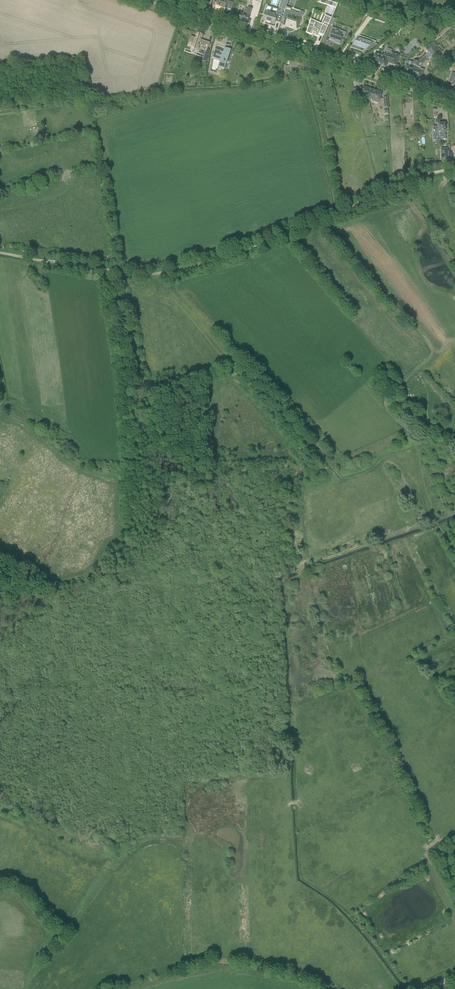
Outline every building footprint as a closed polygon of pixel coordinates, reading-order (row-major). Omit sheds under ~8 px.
[(283,0),(281,0),(277,13),(271,11),(271,12),(265,11),(262,20),(264,21),(265,21),(271,23),(272,22),(275,23),(275,21),(280,23),(282,17),(283,17),(281,16),(282,13),(279,12),(280,9),(283,10),(286,1),(283,0)] [(212,8),(211,11),(213,11),(212,12),(215,13),(215,12),(216,12),(220,13),(220,14),(223,16),(226,9),(227,9),(230,10),(231,6),(228,5),(222,2),(219,2),(219,1),(218,3),(216,2),(216,4),(214,3),(212,8)] [(283,17),(282,17),(283,18),(287,19),(285,25),(289,26),(294,28),(294,26),(297,27),(300,18),(298,18),(299,14),(290,11),(291,8),(286,6),(283,17)] [(237,16),(236,20),(249,24),(250,20),(248,19),(252,9),(248,7),(247,9),(245,8),(243,14),(241,13),(240,17),(237,16)] [(331,18),(325,15),(321,25),(315,23),(314,23),(314,25),(310,24),(308,29),(308,28),(306,33),(312,35),(312,34),(315,35),(315,36),(318,37),(319,34),(324,36),(327,27),(323,25),(324,22),(329,24),(331,18)] [(340,30),(332,27),(329,36),(330,36),(329,40),(334,41),(334,42),(340,44),(342,38),(341,38),(342,33),(340,32),(340,30)] [(190,36),(189,42),(193,43),(192,48),(197,50),(199,45),(208,48),(210,43),(201,39),(202,35),(197,33),(195,38),(190,36)] [(379,45),(357,38),(352,45),(365,50),(367,48),(373,50),(379,45)] [(431,43),(425,48),(428,53),(428,52),(435,48),(431,43)] [(224,69),(231,50),(224,47),(223,52),(215,50),(212,58),(220,61),(218,67),(224,69)] [(435,48),(428,52),(432,57),(438,53),(437,50),(435,48)] [(392,56),(389,55),(390,54),(385,53),(383,57),(380,56),(380,55),(375,54),(372,62),(386,67),(388,61),(390,61),(389,63),(396,65),(399,55),(393,53),(392,56)] [(417,61),(412,76),(421,79),(423,72),(424,69),(421,68),(421,67),(423,63),(428,60),(424,55),(417,61)] [(411,61),(409,67),(405,66),(403,73),(406,74),(406,75),(412,76),(417,61),(414,60),(413,62),(411,61)] [(360,97),(360,99),(365,101),(365,99),(369,100),(373,90),(364,87),(362,91),(360,97)] [(373,90),(369,100),(378,103),(380,97),(382,93),(373,90)] [(434,130),(434,132),(435,136),(439,136),(439,138),(443,138),(443,139),(445,139),(445,132),(445,128),(444,124),(444,123),(441,123),(441,124),(438,124),(439,126),(439,127),(434,127),(434,129),(434,130)]
